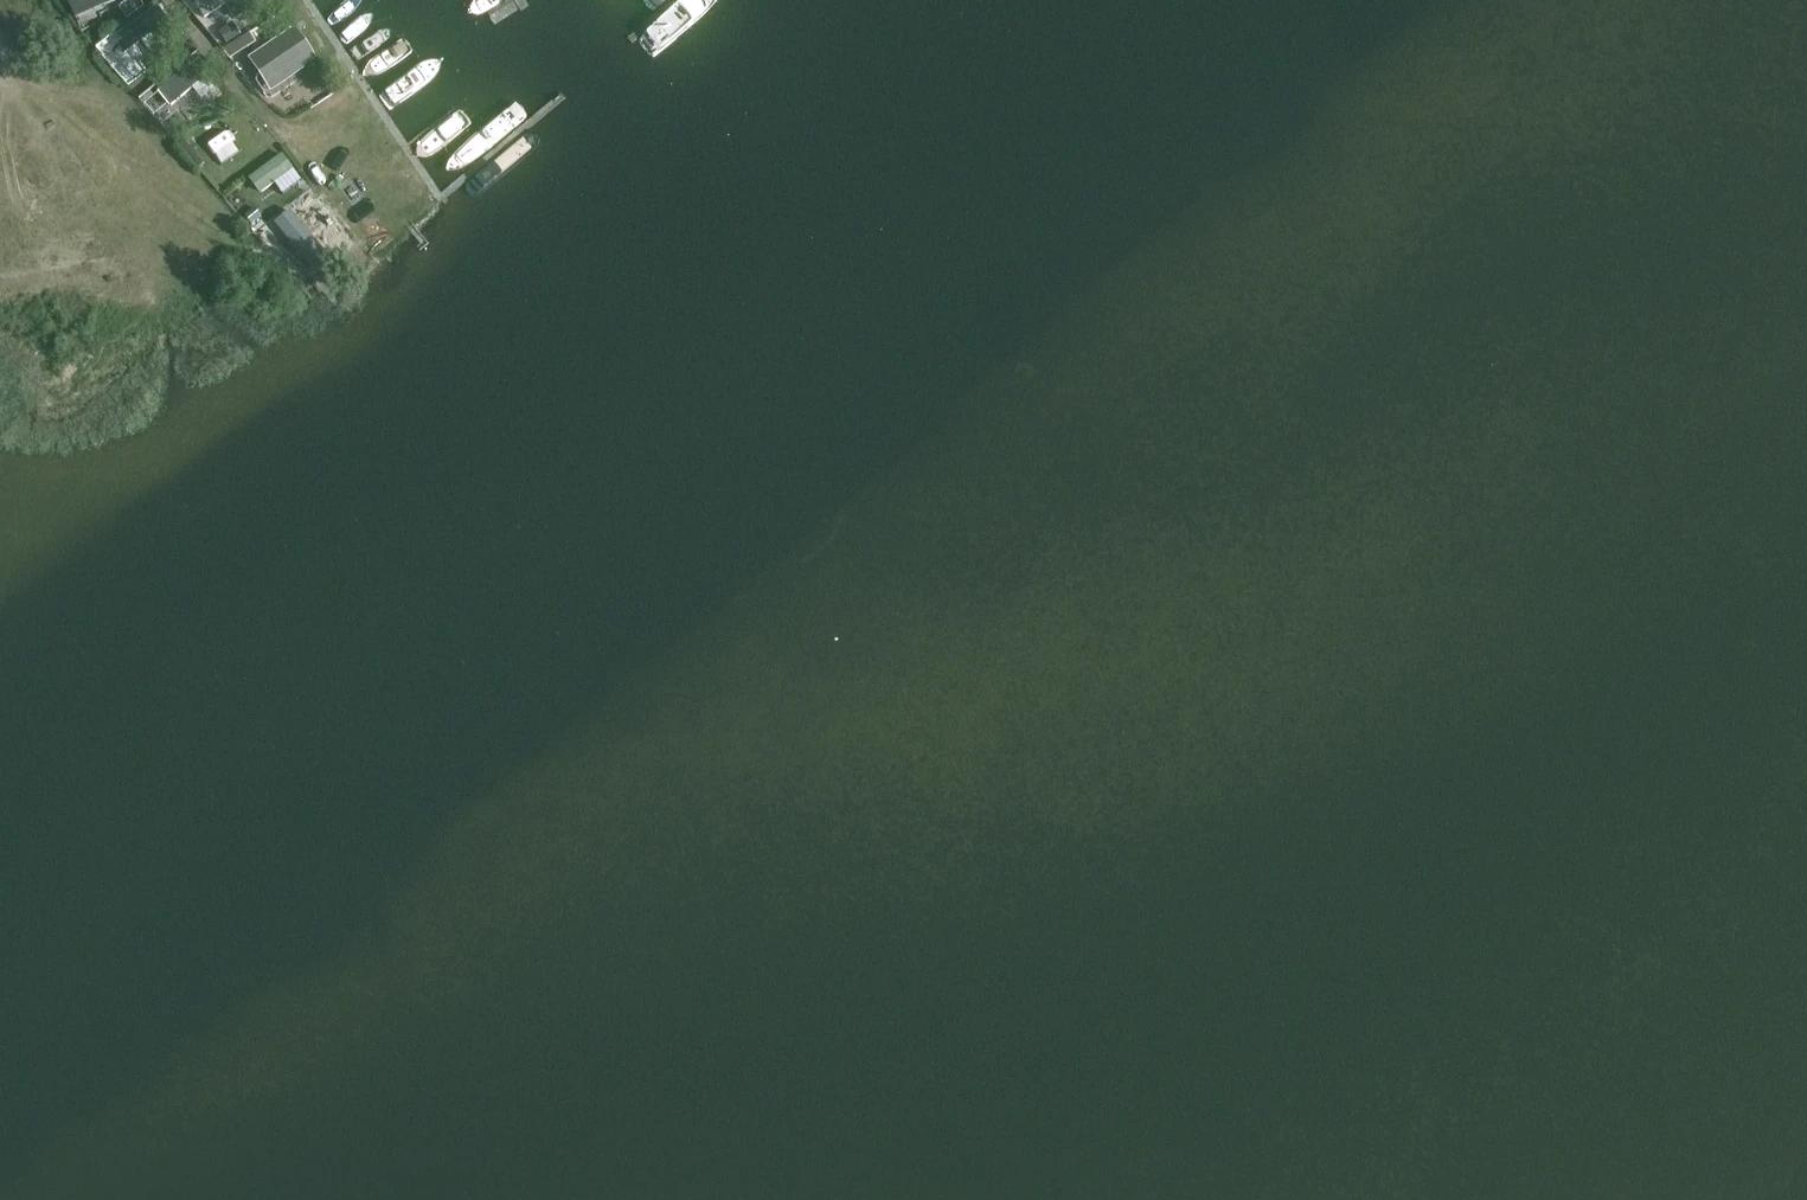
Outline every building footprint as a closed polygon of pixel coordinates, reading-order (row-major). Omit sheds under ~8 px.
[(139,0),(129,0),(118,8),(126,19),(144,7),(139,0)] [(232,0),(199,0),(195,3),(205,19),(214,12),(232,0)] [(156,6),(114,36),(123,49),(165,18),(156,6)] [(146,63),(182,34),(171,20),(135,50),(146,63)] [(264,72),(281,75),(284,79),(313,59),(294,30),(250,59),(260,74),(264,72)] [(197,60),(159,90),(171,105),(209,75),(197,60)] [(180,145),(186,152),(195,145),(189,138),(180,145)] [(228,158),(244,181),(266,166),(250,143),(228,158)] [(282,155),(251,178),(261,192),(292,170),(282,155)] [(319,241),(288,204),(274,215),(305,253),(319,241)]
